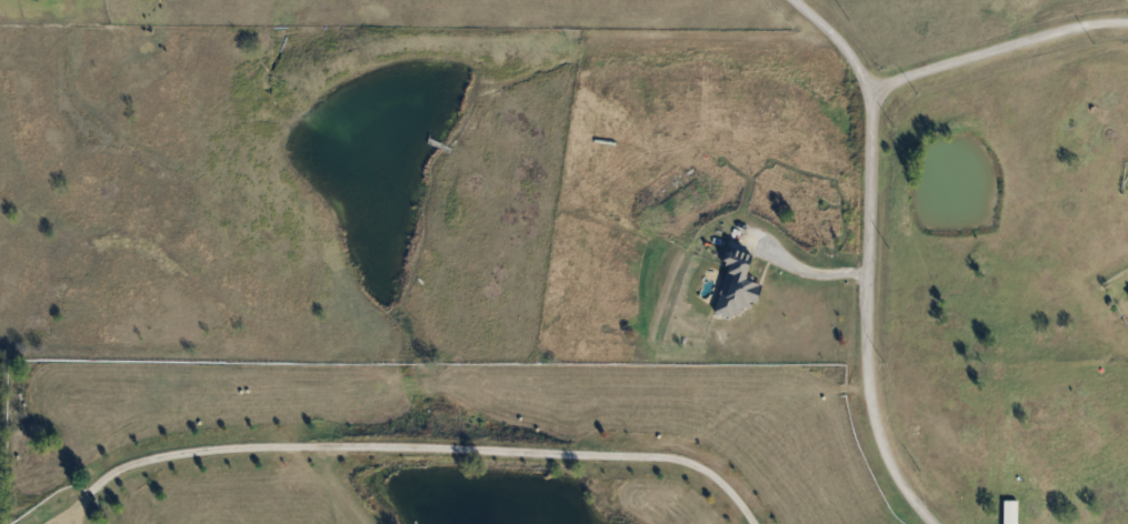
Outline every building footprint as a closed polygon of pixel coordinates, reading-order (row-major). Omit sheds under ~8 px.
[(750,255),(743,280),(757,284),(747,320),(709,309),(727,249),(750,255)] [(1000,511),(1012,511),(1012,522),(1000,522),(1000,511)]
